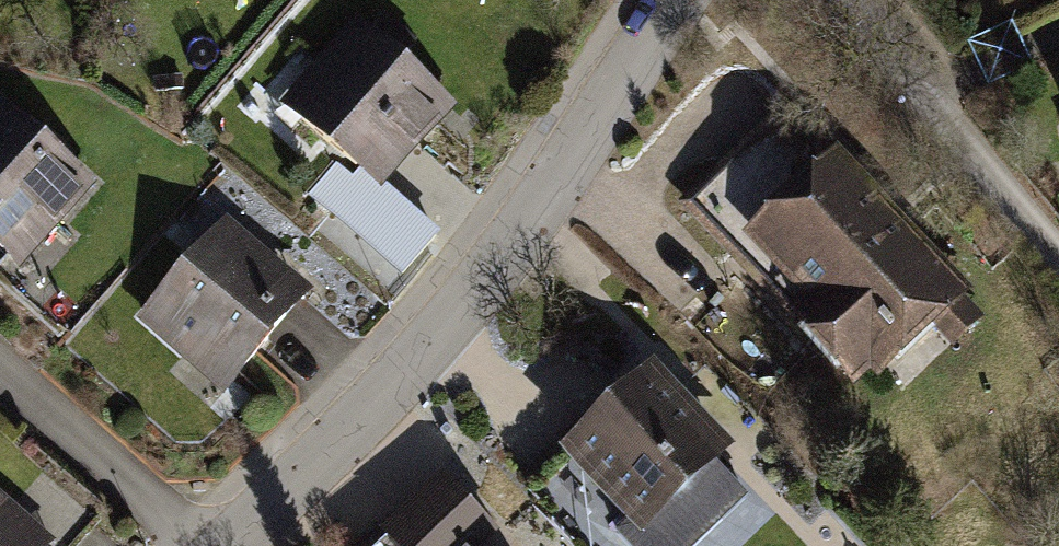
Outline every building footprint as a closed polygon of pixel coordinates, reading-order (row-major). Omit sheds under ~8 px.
[(361,30),(283,114),(372,195),(450,111),(361,30)] [(15,265),(94,179),(0,94),(0,251),(15,265)] [(795,97),(689,197),(861,379),(931,314),(951,335),(981,307),(961,286),(968,279),(795,97)] [(226,224),(136,322),(218,396),(308,297),(226,224)] [(560,440),(632,516),(620,527),(638,545),(688,545),(750,488),(715,451),(735,433),(656,349),(560,440)] [(484,540),(500,524),(444,465),(384,522),(407,545),(490,545),(484,540)] [(54,532),(0,483),(0,545),(41,545),(54,532)]
